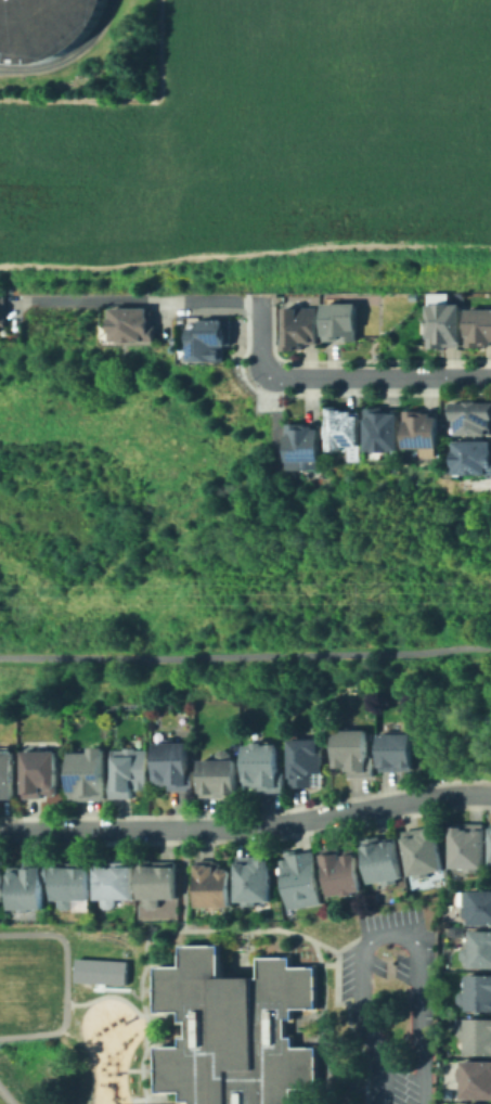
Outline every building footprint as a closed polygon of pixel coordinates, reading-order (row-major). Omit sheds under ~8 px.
[(17,62),(47,56),(73,41),(92,17),(98,0),(0,0),(0,59),(17,62)] [(356,303),(357,339),(324,341),(323,304),(356,303)] [(427,304),(460,304),(460,346),(427,346),(427,304)] [(153,306),(153,322),(158,322),(158,339),(144,339),(144,337),(115,337),(116,306),(153,306)] [(316,307),(318,344),(302,344),(302,351),(284,351),(283,307),(316,307)] [(466,309),(490,309),(490,344),(486,344),(486,347),(466,347),(466,309)] [(216,358),(193,358),(193,324),(204,324),(204,317),(233,317),(233,343),(229,343),(229,357),(216,357),(216,358)] [(490,420),(490,435),(457,435),(457,420),(452,420),(452,402),(490,402),(490,420)] [(358,410),(358,415),(362,415),(362,442),(347,442),(347,450),(333,450),(333,437),(331,437),(331,424),(333,424),(333,405),(347,406),(347,410),(358,410)] [(398,413),(399,449),(365,450),(365,408),(383,407),(383,413),(398,413)] [(438,413),(439,449),(404,449),(404,410),(419,410),(419,413),(438,413)] [(306,422),(306,426),(324,426),(324,460),(290,460),(290,422),(306,422)] [(454,440),(490,440),(490,474),(454,474),(454,440)] [(371,731),(371,758),(376,758),(376,775),(351,775),(351,767),(338,767),(339,731),(371,731)] [(382,770),(382,733),(417,733),(416,770),(382,770)] [(181,737),(181,742),(192,742),(192,770),(197,770),(197,788),(171,788),(171,785),(158,785),(158,742),(166,742),(166,737),(181,737)] [(312,786),(293,785),(293,739),(325,739),(325,772),(312,772),(312,786)] [(266,742),(266,746),(281,746),(281,771),(286,771),(286,791),(262,791),(262,788),(247,788),(247,746),(259,746),(259,742),(266,742)] [(92,798),(74,798),(75,753),(93,753),(93,748),(107,748),(107,798),(92,798)] [(140,749),(140,750),(151,750),(151,790),(133,790),(133,798),(115,798),(115,750),(127,750),(127,749),(140,749)] [(235,750),(235,759),(240,759),(240,795),(203,795),(203,759),(219,759),(220,750),(235,750)] [(42,797),(25,797),(25,752),(59,753),(59,793),(42,793),(42,797)] [(14,799),(0,799),(0,753),(15,753),(14,790),(14,799)] [(450,866),(450,825),(483,825),(483,866),(450,866)] [(401,831),(423,826),(425,834),(439,831),(447,869),(411,876),(401,831)] [(361,839),(378,836),(379,844),(396,840),(402,878),(369,884),(361,839)] [(320,851),(339,847),(340,853),(353,851),(361,891),(330,898),(320,851)] [(281,861),(286,860),(285,850),(297,848),(298,852),(312,849),(322,902),(289,909),(281,861)] [(270,904),(236,904),(236,856),(270,856),(270,904)] [(160,899),(160,907),(143,907),(143,899),(141,899),(141,860),(176,860),(176,899),(160,899)] [(40,908),(7,908),(7,869),(22,869),(22,861),(42,861),(42,886),(40,886),(40,908)] [(72,900),(72,909),(59,909),(59,900),(52,900),(52,861),(87,861),(87,900),(72,900)] [(115,897),(115,907),(101,907),(101,897),(94,897),(94,863),(132,863),(132,897),(115,897)] [(218,864),(218,870),(230,870),(230,907),(195,907),(195,864),(218,864)] [(374,891),(375,902),(369,903),(366,893),(374,891)] [(471,891),(490,891),(490,924),(471,924),(471,916),(462,916),(462,893),(471,893),(471,891)] [(469,932),(490,932),(490,970),(469,970),(469,962),(462,962),(462,948),(469,948),(469,932)] [(289,1087),(290,1103),(191,1103),(191,1099),(181,1099),(181,1090),(157,1091),(157,1068),(157,1045),(181,1045),(180,1036),(186,1036),(186,1028),(186,1019),(180,1019),(180,1014),(180,1010),(156,1011),(155,988),(155,965),(180,965),(180,945),(218,943),(218,976),(231,976),(238,976),(244,976),(255,976),(255,954),(289,954),(289,964),(302,964),(314,964),(314,1007),(292,1009),(292,1018),(284,1018),(284,1030),(284,1036),(290,1036),(290,1047),(313,1045),(314,1087),(289,1087)] [(74,957),(72,980),(98,981),(124,984),(125,960),(74,957)] [(466,975),(490,975),(490,1011),(465,1011),(466,1006),(458,1006),(458,991),(466,991),(466,975)] [(466,1018),(490,1018),(490,1055),(466,1055),(466,1038),(460,1038),(460,1025),(466,1025),(466,1018)] [(464,1063),(490,1063),(490,1101),(463,1101),(464,1063)]
